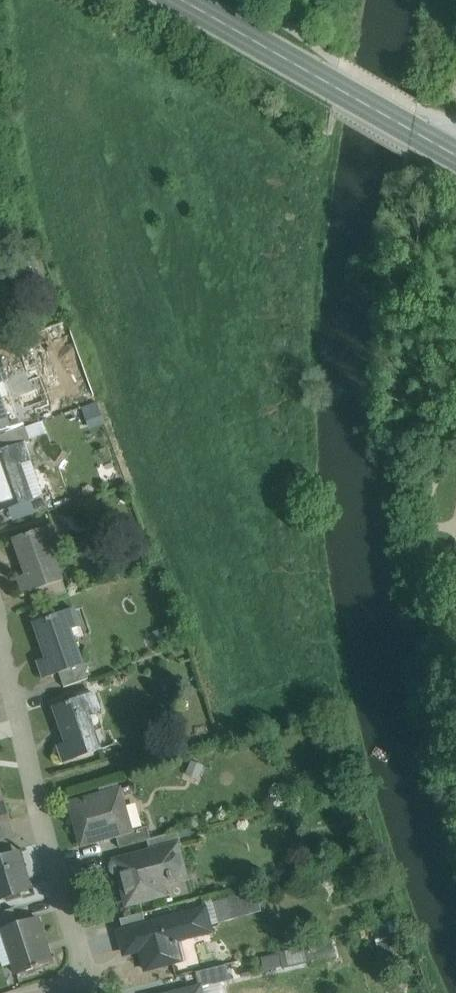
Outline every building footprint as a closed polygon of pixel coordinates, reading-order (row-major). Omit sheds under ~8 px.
[(90,427),(105,421),(98,400),(83,405),(90,427)] [(0,419),(0,435),(14,430),(9,416),(4,418),(0,419)] [(30,437),(47,431),(42,416),(14,426),(15,428),(25,424),(30,437)] [(0,435),(0,451),(25,442),(25,443),(31,441),(25,426),(14,430),(0,435)] [(29,500),(17,465),(31,460),(25,443),(25,442),(0,451),(0,510),(29,500)] [(53,524),(13,538),(26,573),(18,576),(24,593),(57,581),(45,546),(60,541),(53,524)] [(74,608),(34,622),(47,658),(39,661),(44,677),(59,672),(78,665),(65,631),(80,625),(74,608)] [(78,665),(59,672),(64,686),(89,678),(84,663),(78,665)] [(94,692),(54,706),(67,742),(59,745),(64,762),(98,750),(86,715),(100,710),(94,692)] [(15,836),(0,789),(0,840),(15,836)] [(120,789),(70,803),(82,845),(116,836),(132,831),(132,830),(120,789)] [(148,826),(132,830),(132,831),(116,836),(119,847),(148,839),(151,838),(148,826)] [(151,838),(148,839),(151,851),(178,844),(178,845),(182,844),(179,831),(151,838)] [(118,874),(120,874),(129,905),(165,895),(165,893),(158,895),(155,880),(167,877),(168,882),(174,880),(173,878),(186,875),(178,845),(178,844),(151,851),(115,860),(113,862),(112,864),(111,867),(112,870),(113,872),(115,874),(118,874)] [(3,857),(2,854),(0,854),(0,900),(29,890),(17,852),(3,857)] [(257,889),(214,900),(220,922),(262,910),(257,889)] [(0,912),(0,930),(4,929),(3,928),(19,922),(15,908),(0,912)] [(124,930),(119,932),(124,948),(139,944),(146,970),(175,963),(171,946),(180,943),(179,940),(213,931),(207,908),(147,924),(124,930)] [(144,912),(121,919),(124,930),(147,924),(144,912)] [(44,951),(34,919),(37,918),(37,917),(19,922),(3,928),(4,929),(14,963),(20,961),(24,972),(42,967),(42,965),(52,962),(48,950),(44,951)]
